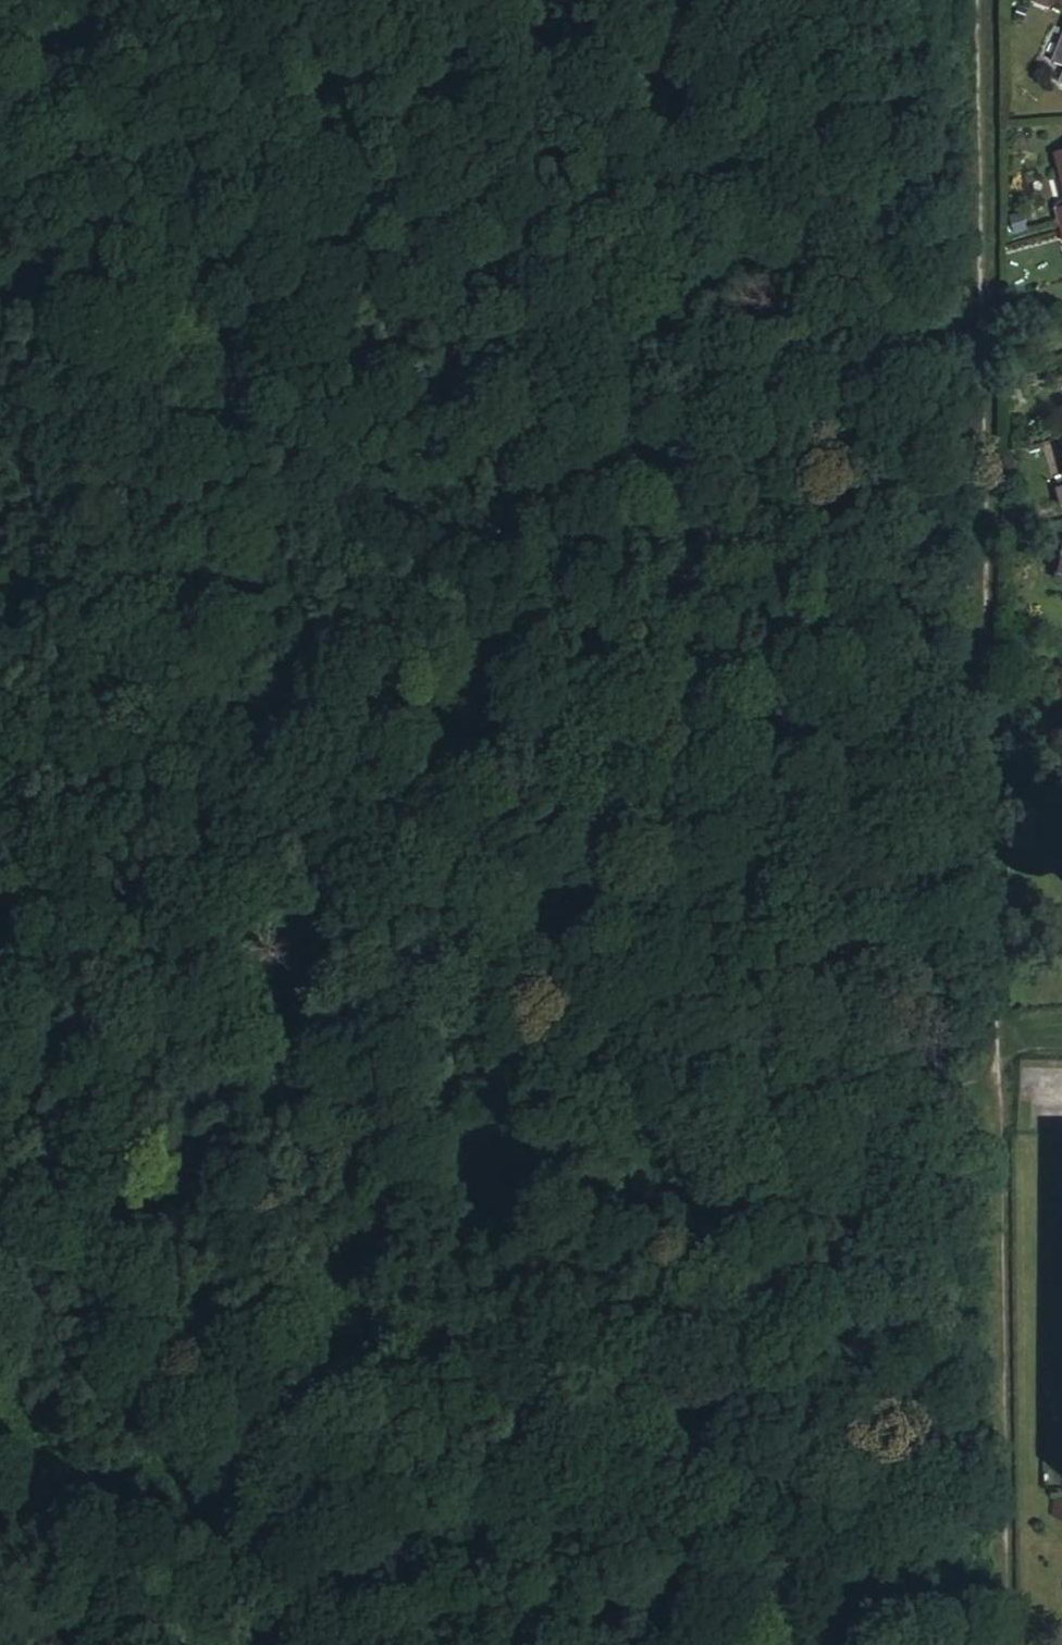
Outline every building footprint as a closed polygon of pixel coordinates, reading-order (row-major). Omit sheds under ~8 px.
[(1048,55),(1061,60),(1061,22),(1048,55)] [(1045,222),(1061,217),(1061,156),(1044,161),(1055,199),(1040,203),(1045,222)] [(1045,222),(1050,238),(1061,234),(1061,217),(1045,222)] [(1050,442),(1061,480),(1046,484),(1052,503),(1061,500),(1061,439),(1050,442)]
